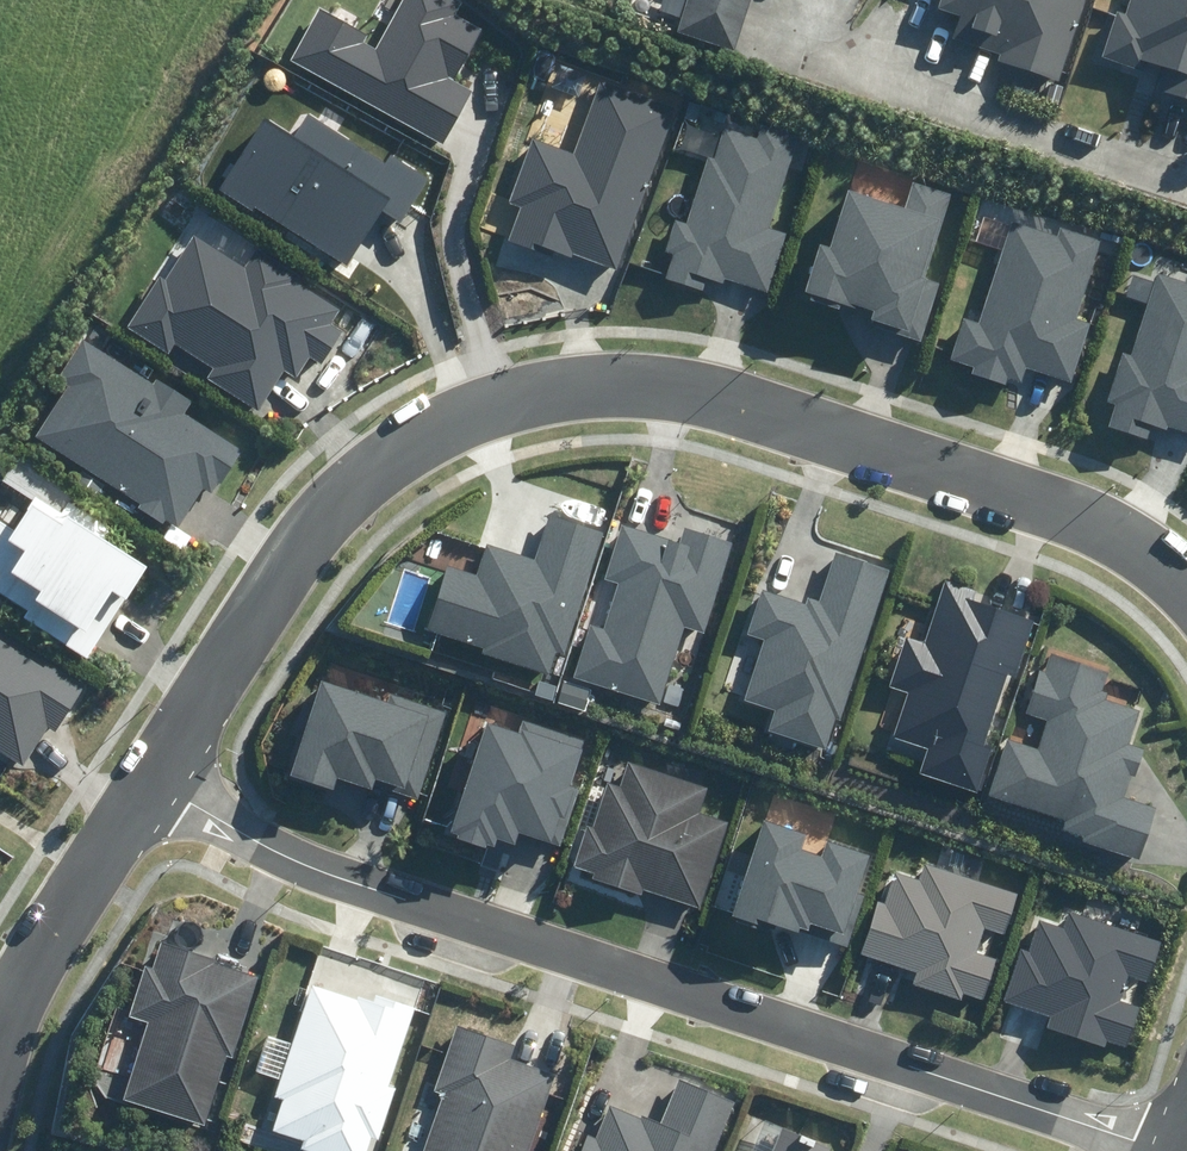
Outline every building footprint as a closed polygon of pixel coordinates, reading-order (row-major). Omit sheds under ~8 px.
[(441,144),(471,91),(453,80),(481,30),(456,15),(464,1),(461,0),(403,0),(376,48),(363,41),(367,34),(318,7),(289,59),(441,144)] [(673,34),(729,53),(748,0),(685,0),(673,34)] [(1084,0),(937,0),(934,12),(960,19),(955,36),(1003,50),(999,64),(1060,82),(1084,0)] [(1122,19),(1115,17),(1101,63),(1140,75),(1142,68),(1186,82),(1186,0),(1128,0),(1122,19)] [(573,252),(616,268),(675,108),(599,80),(573,152),(535,138),(511,203),(522,207),(510,241),(551,256),(553,251),(572,258),(573,252)] [(256,206),(347,265),(382,213),(399,224),(428,180),(390,156),(386,163),(308,112),(292,136),(266,119),(219,190),(252,212),(256,206)] [(667,279),(702,290),(706,278),(725,284),(727,277),(768,290),(786,231),(768,226),(797,134),(761,123),(757,137),(726,128),(716,158),(708,156),(687,225),(673,221),(664,250),(675,254),(667,279)] [(868,325),(922,341),(939,283),(926,279),(951,193),(915,183),(907,209),(850,192),(833,249),(818,244),(805,290),(812,293),(810,301),(842,310),(845,302),(872,311),(868,325)] [(1027,368),(1072,383),(1091,326),(1074,320),(1100,242),(1059,227),(1055,238),(1011,223),(977,324),(962,319),(948,358),(974,366),(971,373),(1006,385),(1009,377),(1022,381),(1027,368)] [(207,378),(258,410),(284,370),(295,378),(310,355),(322,363),(343,331),(331,324),(343,305),(256,251),(247,266),(196,234),(167,280),(161,275),(128,328),(170,353),(176,343),(214,367),(207,378)] [(1186,432),(1186,284),(1158,274),(1155,282),(1133,275),(1127,295),(1148,302),(1131,357),(1122,354),(1106,403),(1115,405),(1108,426),(1154,441),(1158,429),(1167,432),(1169,427),(1186,432)] [(137,508),(163,524),(167,518),(180,526),(205,487),(215,494),(242,451),(185,414),(193,401),(157,379),(153,384),(81,338),(57,376),(70,384),(36,438),(140,504),(137,508)] [(86,658),(145,567),(112,547),(127,523),(22,457),(8,479),(36,497),(16,528),(0,518),(0,591),(27,609),(22,617),(86,658)] [(448,565),(427,631),(440,635),(434,652),(520,679),(524,666),(548,673),(555,650),(563,653),(601,530),(551,514),(538,559),(486,543),(477,574),(448,565)] [(573,678),(661,706),(686,627),(705,632),(734,542),(684,526),(679,542),(623,525),(606,577),(617,580),(602,628),(590,625),(573,678)] [(770,732),(825,749),(835,719),(842,721),(890,568),(836,552),(821,601),(808,596),(806,603),(761,589),(747,634),(764,639),(745,700),(776,710),(770,732)] [(922,774),(979,793),(994,749),(984,746),(1007,675),(1016,678),(1035,619),(975,600),(978,592),(946,582),(926,643),(907,637),(891,686),(910,692),(895,738),(930,749),(922,774)] [(22,765),(47,727),(55,732),(86,685),(0,630),(0,750),(22,765)] [(1083,842),(1141,860),(1157,808),(1124,797),(1131,774),(1135,776),(1143,750),(1127,745),(1138,710),(1106,701),(1109,691),(1104,689),(1109,673),(1050,654),(1045,670),(1040,668),(1027,712),(1049,719),(1040,749),(1008,739),(990,796),(1068,820),(1065,831),(1085,837),(1083,842)] [(592,690),(563,681),(556,703),(586,712),(592,690)] [(289,774),(333,789),(337,778),(372,789),(374,785),(418,800),(447,714),(392,695),(389,704),(321,682),(289,774)] [(519,731),(481,720),(444,839),(492,854),(494,847),(509,851),(514,834),(567,851),(588,784),(578,782),(591,741),(522,720),(519,731)] [(621,787),(607,783),(593,827),(588,825),(574,866),(596,874),(594,879),(642,895),(644,889),(699,908),(728,823),(699,814),(707,790),(629,764),(621,787)] [(762,821),(732,917),(762,926),(763,921),(847,948),(864,897),(857,895),(870,856),(826,843),(821,858),(802,852),(807,835),(762,821)] [(917,973),(914,985),(961,1000),(964,992),(985,999),(998,960),(976,953),(983,929),(1004,936),(1017,897),(922,866),(918,880),(896,873),(886,905),(876,902),(859,955),(917,973)] [(1051,1017),(1047,1028),(1104,1047),(1106,1040),(1127,1047),(1140,1007),(1119,1000),(1127,975),(1149,982),(1163,941),(1070,910),(1063,929),(1039,921),(1028,953),(1020,950),(1003,1000),(1051,1017)] [(211,955),(156,940),(151,960),(142,958),(126,1016),(144,1021),(123,1102),(207,1124),(225,1057),(232,1059),(254,979),(208,966),(211,955)] [(274,1097),(282,1099),(273,1131),(304,1140),(301,1150),(305,1150),(363,1150),(367,1138),(379,1141),(395,1088),(388,1086),(412,1007),(375,996),(372,1005),(309,985),(274,1097)] [(455,1027),(434,1090),(443,1093),(424,1150),(528,1150),(553,1074),(515,1062),(519,1048),(455,1027)] [(608,1108),(596,1139),(587,1135),(581,1150),(714,1150),(733,1102),(674,1079),(657,1122),(643,1116),(641,1120),(608,1108)] [(832,1145),(787,1128),(778,1150),(830,1150),(832,1145)]
